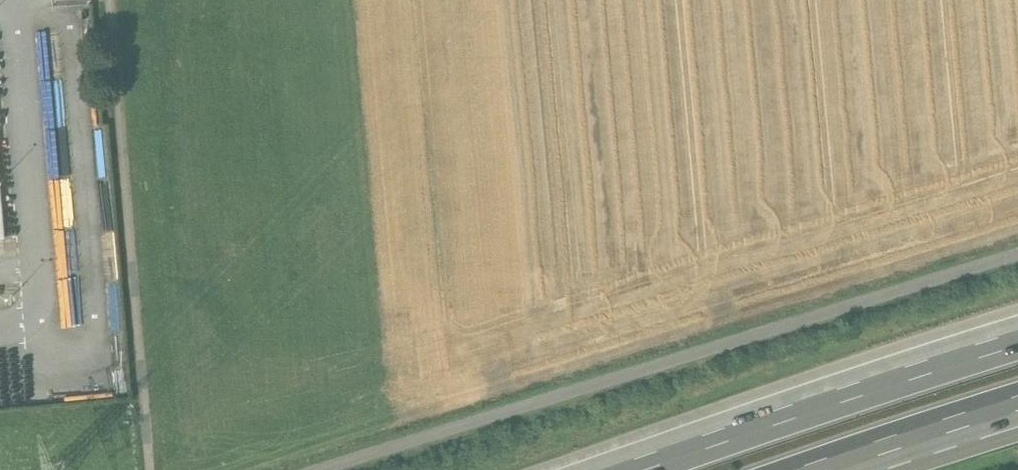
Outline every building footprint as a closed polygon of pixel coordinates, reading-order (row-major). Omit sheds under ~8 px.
[(11,242),(0,105),(0,243),(11,242)]
